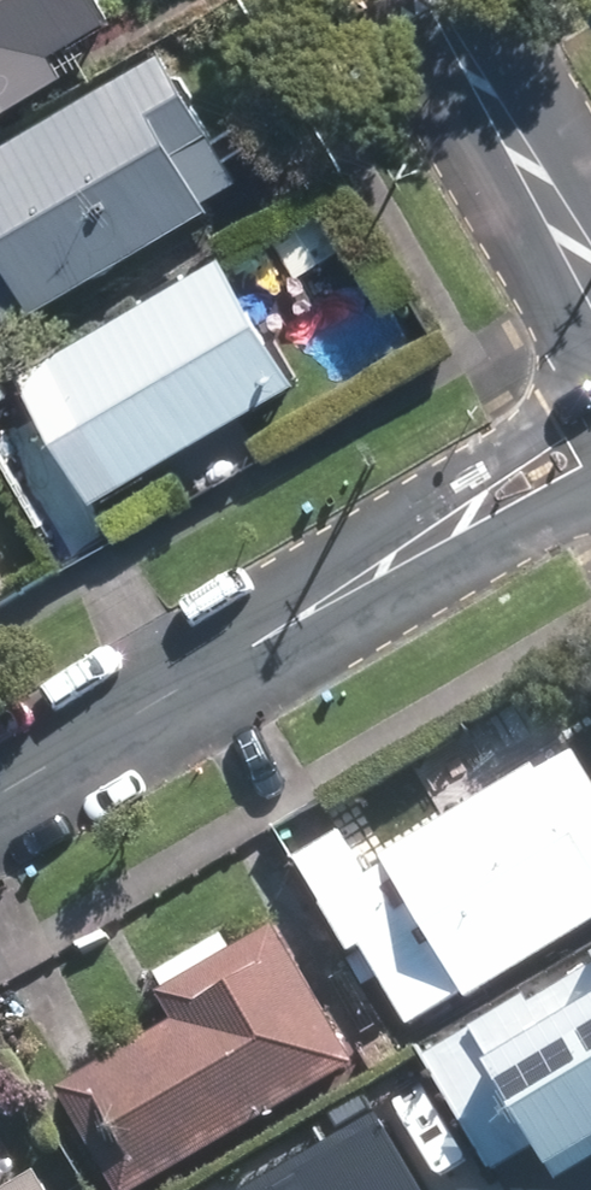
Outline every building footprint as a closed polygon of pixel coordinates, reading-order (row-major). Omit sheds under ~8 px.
[(42,71),(11,24),(47,0),(0,0),(0,99),(42,71)] [(0,143),(0,314),(177,203),(146,154),(209,114),(162,41),(0,143)] [(0,378),(0,517),(11,535),(277,373),(204,253),(0,378)] [(385,848),(407,894),(360,922),(416,1013),(471,979),(486,999),(590,937),(590,757),(579,736),(385,848)] [(68,1083),(131,1189),(138,1189),(365,1057),(283,918),(172,983),(189,1012),(68,1083)] [(560,1165),(590,1147),(590,970),(482,1036),(560,1165)] [(376,1118),(252,1189),(418,1189),(376,1118)] [(44,1163),(7,1184),(0,1172),(0,1189),(59,1189),(44,1163)]
